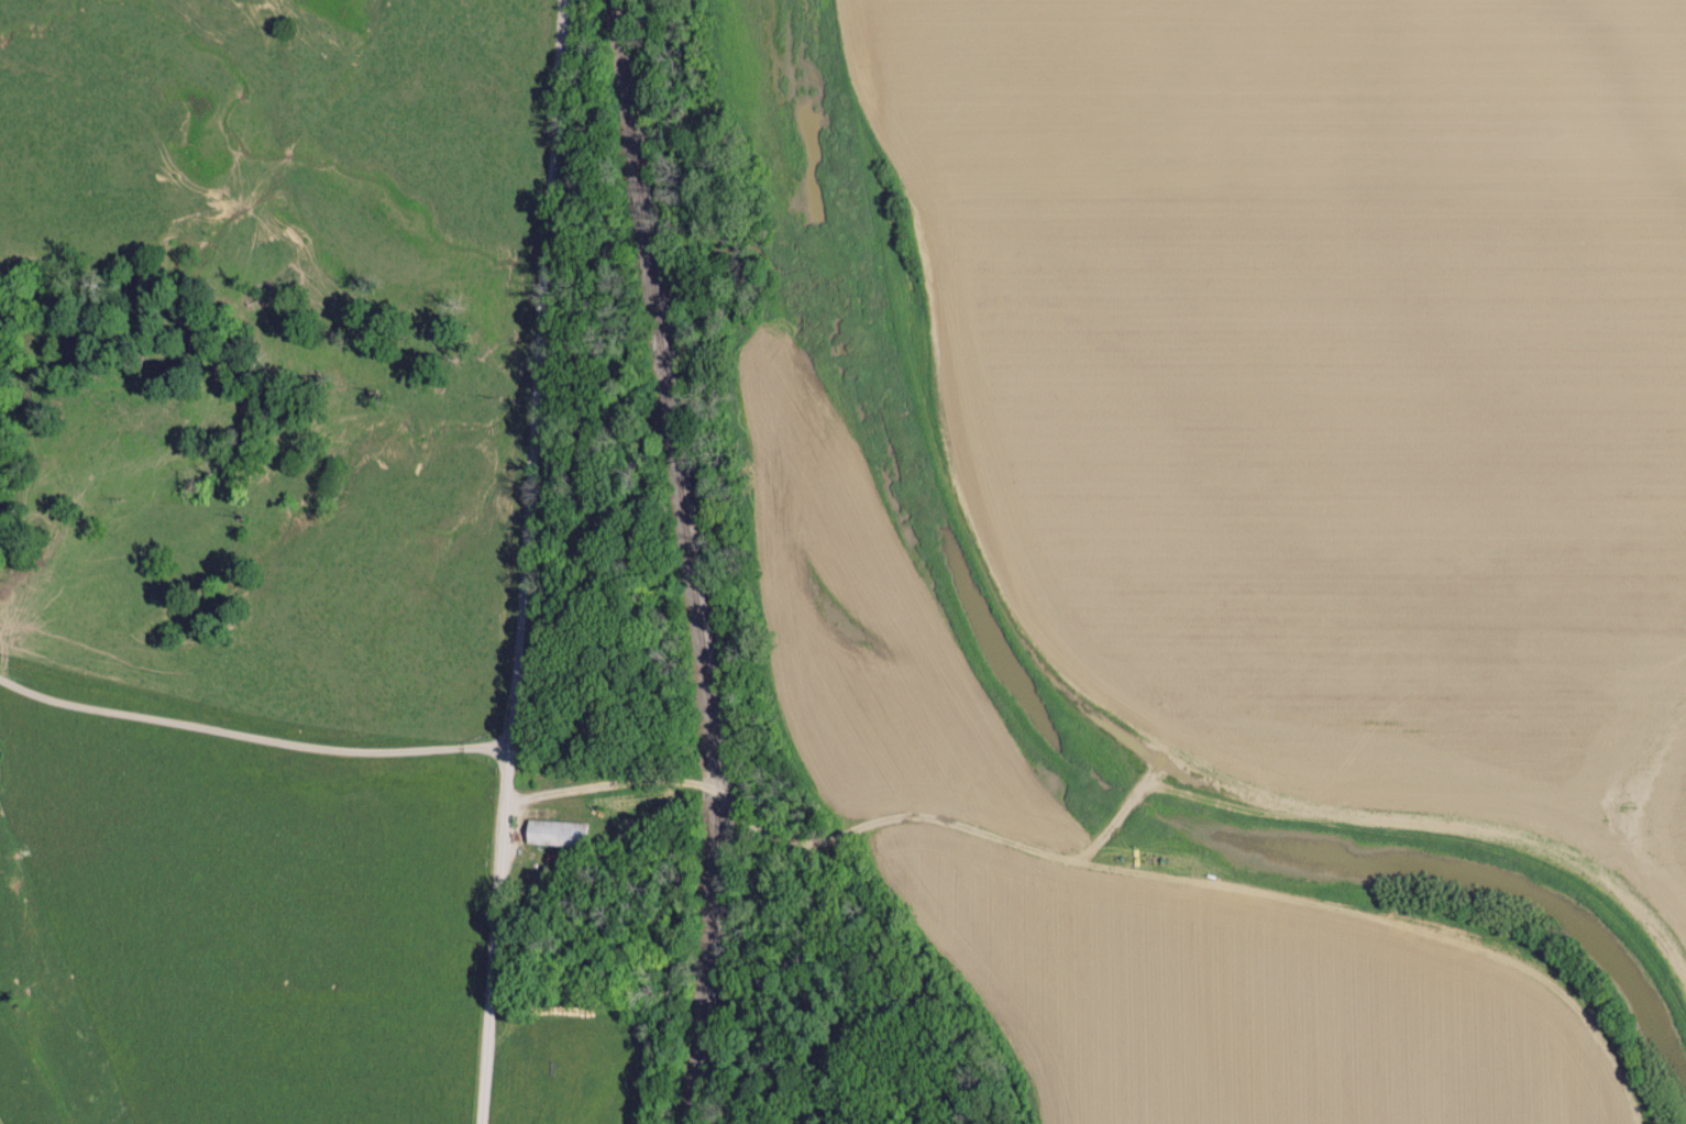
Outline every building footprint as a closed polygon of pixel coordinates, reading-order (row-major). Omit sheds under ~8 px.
[(525,841),(527,818),(582,823),(580,846),(525,841)]
